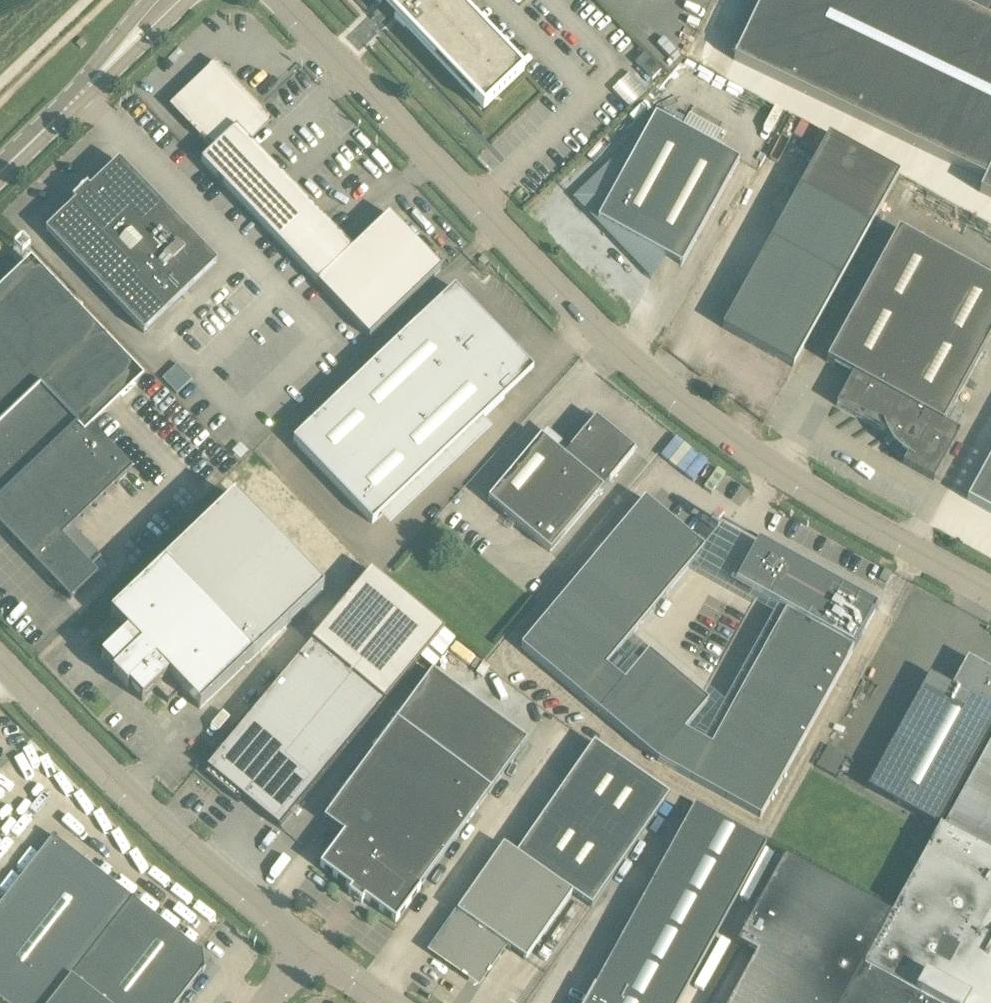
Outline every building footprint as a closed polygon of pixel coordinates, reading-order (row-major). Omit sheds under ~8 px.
[(395,17),(484,109),(523,73),(453,0),(379,0),(382,3),(383,2),(386,6),(383,9),(390,16),(393,13),(396,16),(395,17)] [(990,198),(990,22),(989,21),(990,17),(990,0),(764,0),(735,60),(987,181),(981,193),(990,198)] [(354,251),(252,143),(274,122),(260,107),(260,108),(218,65),(219,64),(217,62),(216,64),(173,105),(172,105),(171,106),(172,108),(173,107),(200,136),(213,150),(202,161),(318,284),(354,251)] [(740,161),(656,115),(644,136),(640,134),(573,198),(652,280),(665,257),(682,266),(740,161)] [(900,176),(829,136),(723,329),(794,368),(900,176)] [(145,334),(218,264),(123,164),(94,192),(88,186),(73,200),(79,206),(50,234),(145,334)] [(354,251),(318,284),(371,339),(443,270),(391,215),(354,251)] [(885,432),(887,435),(888,439),(884,441),(888,447),(892,445),(895,448),(898,451),(901,454),(907,458),(904,464),(935,481),(961,433),(944,424),(990,339),(990,281),(899,231),(828,362),(854,376),(837,406),(885,432)] [(0,303),(0,525),(72,600),(99,574),(63,537),(136,473),(87,421),(132,378),(32,273),(0,303)] [(455,288),(294,441),(373,524),(535,371),(513,348),(455,288)] [(636,452),(597,419),(565,457),(542,437),(489,500),(551,552),(636,452)] [(969,500),(990,512),(990,460),(969,500)] [(200,709),(324,592),(235,498),(111,615),(115,620),(102,632),(115,646),(102,659),(116,674),(118,672),(130,685),(129,686),(143,701),(156,689),(169,703),(182,690),(200,709)] [(607,668),(658,607),(706,550),(646,500),(523,649),(660,763),(762,819),(854,652),(855,650),(878,610),(759,545),(746,570),(739,566),(734,576),(740,579),(737,585),(787,613),(769,645),(752,677),(734,710),(712,747),(685,733),(710,703),(650,654),(626,683),(607,668)] [(424,685),(452,646),(435,634),(407,673),(424,685)] [(281,828),(385,703),(312,642),(208,767),(207,768),(210,770),(207,773),(206,773),(205,773),(240,802),(241,801),(240,801),(243,797),(281,829),(281,828)] [(867,789),(940,829),(941,827),(990,735),(990,672),(969,659),(953,687),(930,675),(867,789)] [(420,888),(492,791),(527,742),(433,673),(325,820),(345,834),(321,867),(352,890),(349,894),(363,904),(365,900),(396,923),(421,889),(420,888)] [(517,855),(504,846),(458,912),(460,914),(435,950),(472,976),(482,975),(503,944),(526,960),(573,894),(592,907),(670,796),(595,744),(517,855)] [(944,829),(990,855),(990,744),(944,829)] [(757,863),(767,845),(696,806),(686,824),(757,863)] [(757,863),(686,824),(633,920),(704,959),(757,863)] [(944,829),(941,827),(940,829),(843,1002),(990,1002),(990,855),(944,829)] [(4,1002),(178,1002),(202,972),(203,972),(206,968),(204,953),(205,953),(200,949),(200,950),(142,905),(137,901),(138,900),(133,897),(133,898),(58,839),(59,839),(54,835),(51,839),(52,840),(0,906),(0,999),(4,1002)] [(633,920),(587,1002),(680,1002),(704,959),(633,920)]
